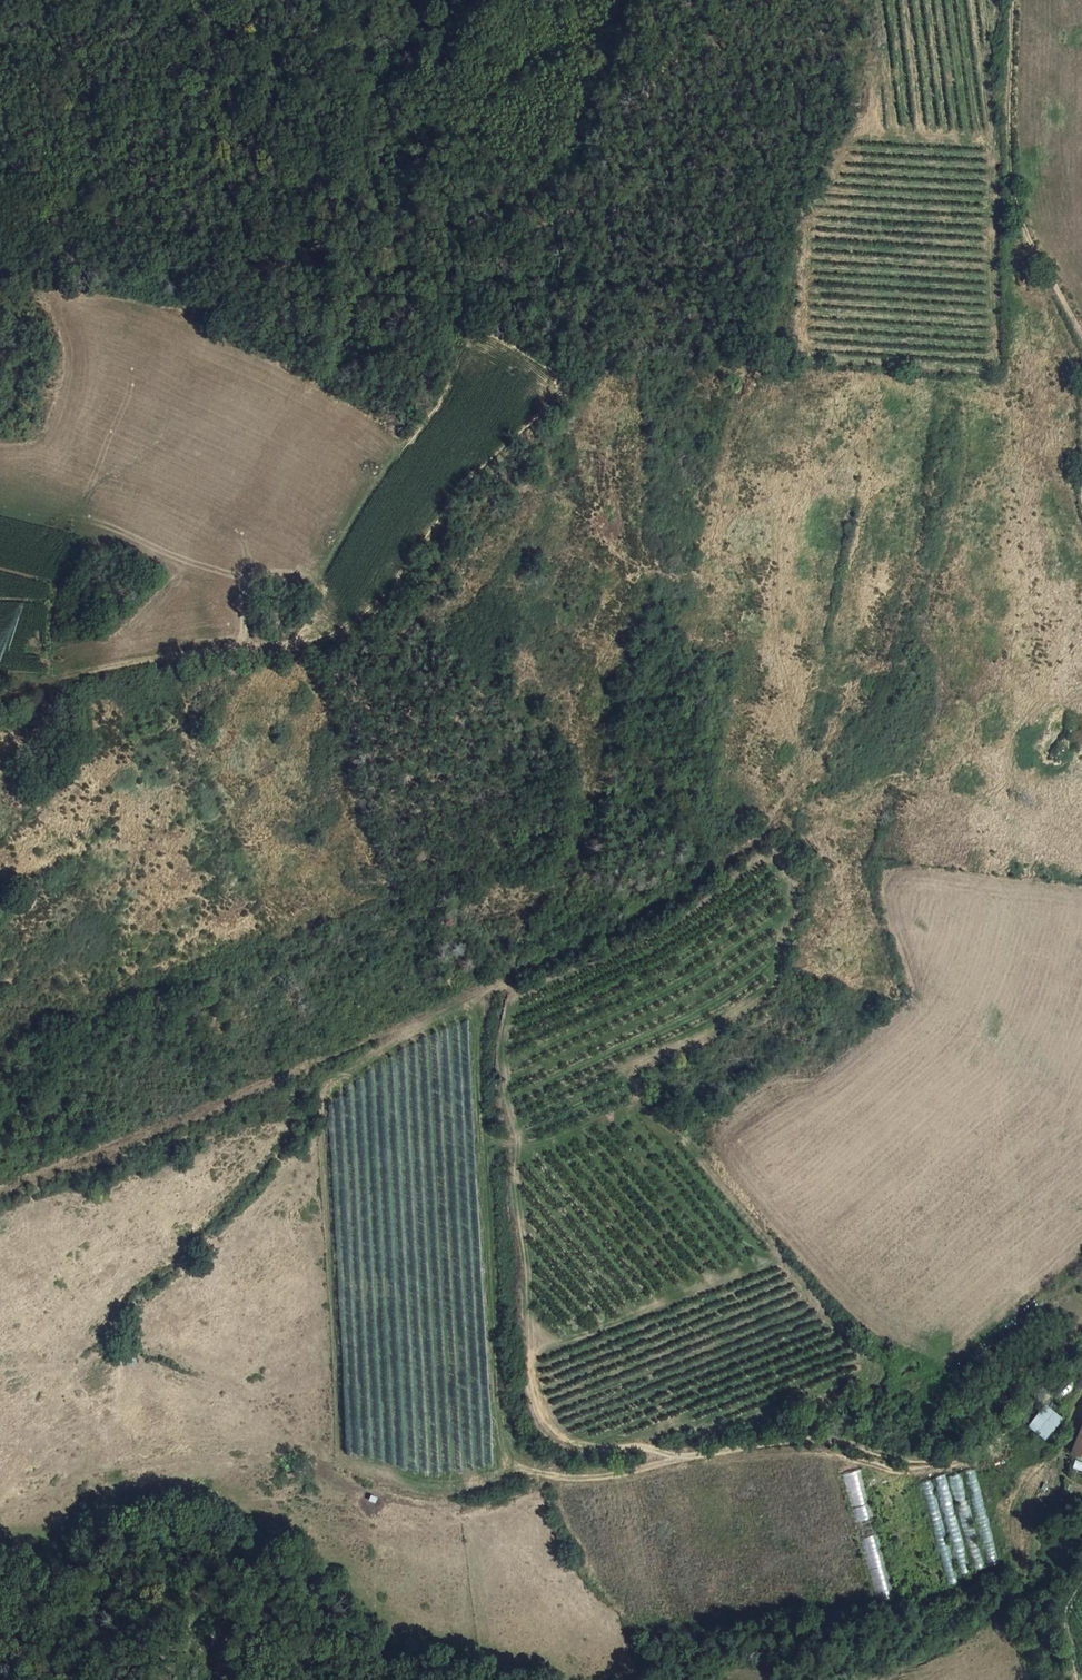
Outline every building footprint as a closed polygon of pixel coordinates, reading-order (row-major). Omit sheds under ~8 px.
[(1047,1404),(1031,1426),(1050,1439),(1066,1417),(1047,1404)] [(1073,1455),(1080,1457),(1081,1454),(1081,1428),(1073,1455)]
